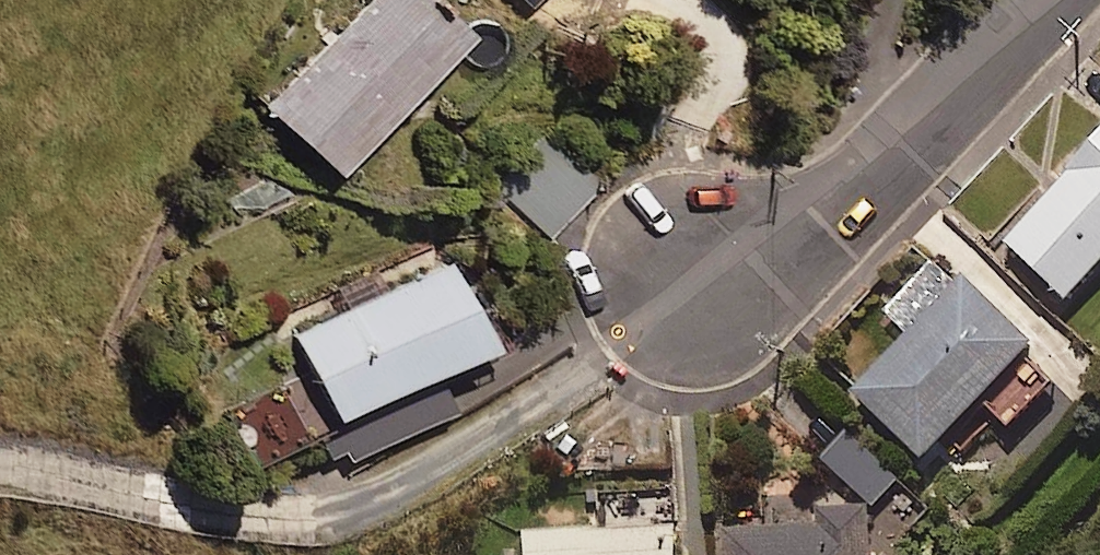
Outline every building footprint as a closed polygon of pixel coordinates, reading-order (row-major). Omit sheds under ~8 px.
[(444,0),(357,0),(258,105),(327,170),(457,32),(435,10),(444,0)] [(604,183),(554,136),(502,190),(553,238),(604,183)] [(1003,244),(1065,300),(1099,262),(1099,137),(1003,244)] [(850,391),(920,460),(935,445),(954,464),(995,422),(1021,448),(1069,399),(1024,355),(1031,347),(937,254),(880,312),(905,336),(850,391)] [(481,344),(440,258),(286,329),(327,416),(430,368),(481,344)] [(440,380),(298,446),(310,472),(342,457),(346,464),(455,413),(440,380)] [(897,481),(849,432),(821,459),(870,508),(897,481)] [(868,511),(812,512),(812,496),(767,497),(767,529),(724,529),(724,554),(869,554),(868,511)] [(673,529),(517,536),(518,554),(674,554),(673,529)]
